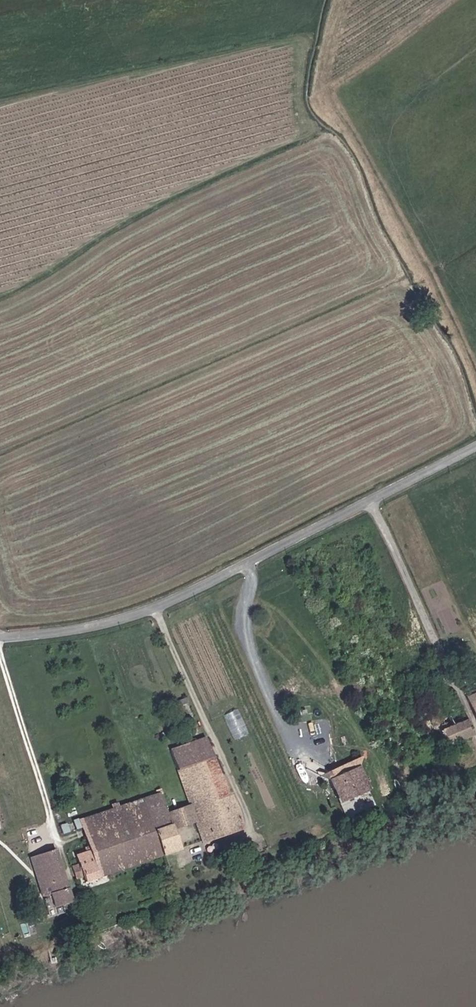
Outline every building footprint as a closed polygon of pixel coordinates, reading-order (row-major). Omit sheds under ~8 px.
[(453,696),(428,707),(447,749),(472,739),(453,696)] [(467,700),(475,719),(475,696),(467,700)] [(227,714),(237,736),(248,731),(238,708),(227,714)] [(205,740),(192,745),(207,782),(219,778),(205,740)] [(182,749),(203,804),(214,800),(207,782),(192,745),(182,749)] [(188,807),(191,809),(203,804),(182,749),(170,754),(188,807)] [(361,758),(332,770),(331,778),(334,786),(338,785),(342,791),(348,795),(351,795),(356,792),(357,788),(354,778),(356,772),(355,765),(361,758)] [(338,785),(334,786),(346,816),(371,806),(356,772),(354,778),(357,788),(356,792),(351,795),(348,795),(342,791),(338,785)] [(214,800),(226,795),(219,778),(207,782),(214,800)] [(214,800),(203,804),(217,840),(244,831),(231,799),(228,801),(226,795),(214,800)] [(150,824),(167,818),(160,798),(143,803),(150,824)] [(163,861),(150,824),(143,803),(79,826),(82,833),(83,833),(89,850),(87,850),(98,884),(163,861)] [(205,845),(217,840),(203,804),(191,809),(194,817),(197,824),(200,830),(205,845)] [(185,811),(167,818),(172,833),(197,824),(194,817),(188,819),(185,811)] [(172,833),(167,818),(150,824),(163,861),(179,856),(172,833)] [(68,830),(61,832),(63,839),(70,836),(68,830)] [(86,887),(98,884),(87,850),(75,855),(79,869),(72,871),(77,885),(84,883),(86,887)] [(73,907),(60,868),(56,855),(30,864),(43,902),(51,899),(56,913),(73,907)]
